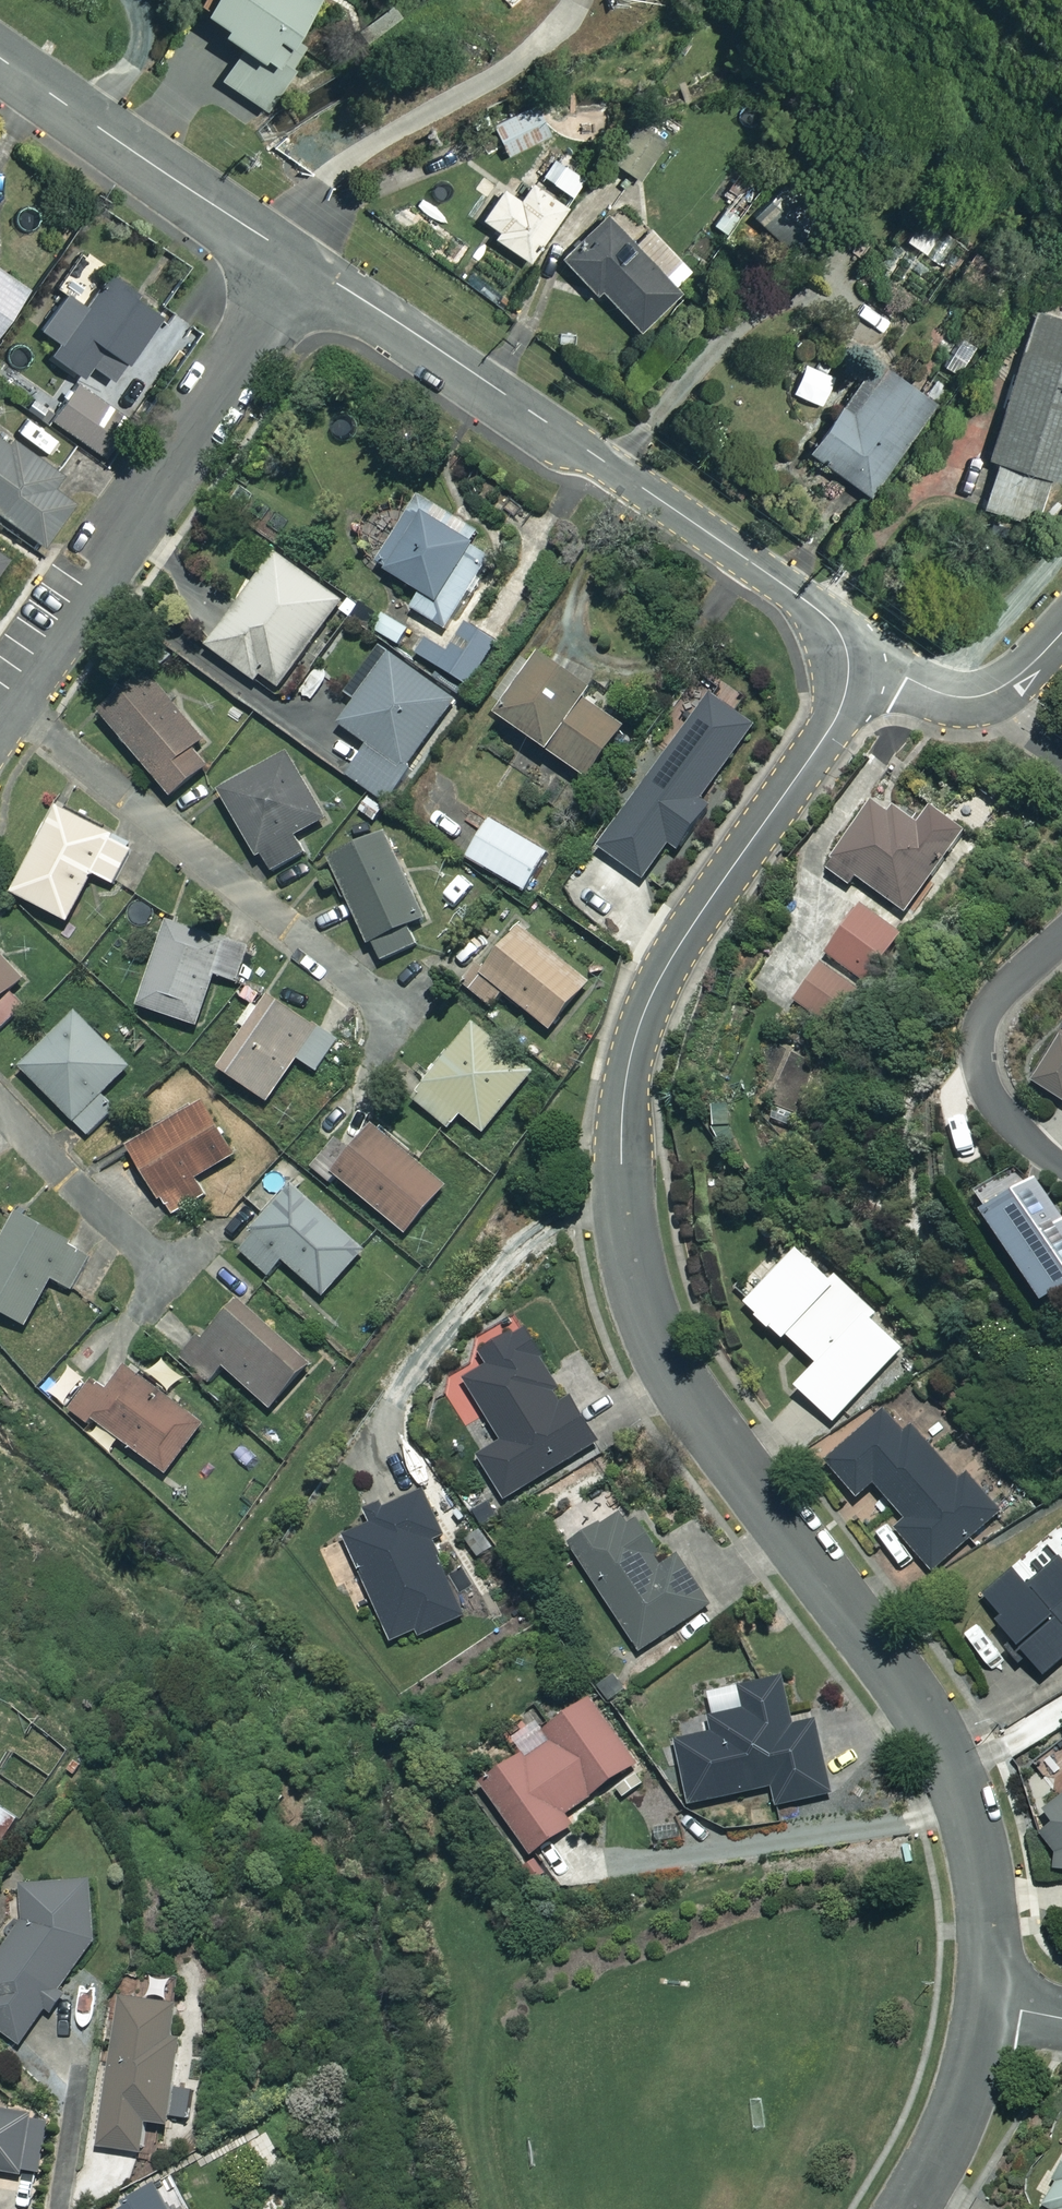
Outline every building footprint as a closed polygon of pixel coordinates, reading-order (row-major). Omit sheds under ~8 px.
[(235,51),(219,74),(263,105),(307,43),(291,31),(310,3),(306,0),(197,0),(197,8),(199,18),(217,30),(212,36),(235,51)] [(549,134),(535,102),(492,122),(506,154),(549,134)] [(670,135),(641,113),(608,157),(637,179),(670,135)] [(587,173),(558,152),(542,175),(571,196),(587,173)] [(565,207),(532,180),(518,196),(502,183),(474,218),(523,258),(565,207)] [(633,239),(604,211),(562,255),(640,329),(694,273),(645,226),(633,239)] [(957,240),(918,215),(902,239),(942,264),(957,240)] [(26,288),(0,269),(0,324),(26,288)] [(160,313),(108,275),(87,304),(67,289),(40,327),(58,340),(50,351),(81,374),(89,362),(112,379),(160,313)] [(1035,309),(985,456),(1053,479),(1061,453),(1061,318),(1035,309)] [(837,374),(812,361),(798,388),(823,401),(837,374)] [(935,402),(884,365),(852,409),(840,400),(806,448),(870,494),(935,402)] [(130,419),(76,381),(51,417),(105,455),(130,419)] [(0,438),(0,511),(40,540),(79,486),(15,440),(10,446),(0,438)] [(1040,480),(995,465),(982,506),(1026,520),(1040,480)] [(493,560),(416,508),(378,564),(422,594),(413,608),(446,630),(493,560)] [(343,602),(275,553),(208,646),(275,695),(343,602)] [(414,631),(383,613),(373,631),(405,648),(414,631)] [(496,643),(467,626),(452,651),(419,632),(409,649),(471,686),(496,643)] [(455,700),(387,655),(341,725),(370,744),(349,776),(387,801),(455,700)] [(593,690),(546,656),(502,717),(589,780),(627,728),(586,698),(593,690)] [(218,763),(149,674),(103,710),(172,799),(218,763)] [(604,850),(647,880),(671,845),(682,852),(714,806),(705,800),(758,726),(714,695),(604,850)] [(325,820),(288,756),(222,794),(270,876),(306,855),(295,837),(325,820)] [(923,827),(879,796),(827,869),(850,886),(856,878),(904,913),(963,831),(934,811),(923,827)] [(134,846),(59,808),(15,894),(70,922),(95,874),(114,884),(134,846)] [(550,854),(492,820),(469,857),(527,892),(550,854)] [(427,922),(386,834),(330,860),(378,963),(417,945),(410,929),(427,922)] [(899,934),(862,907),(826,954),(863,981),(899,934)] [(251,947),(170,919),(140,1007),(199,1027),(217,976),(239,983),(251,947)] [(591,983),(520,927),(470,990),(493,1007),(505,993),(553,1031),(591,983)] [(0,953),(0,1031),(26,1007),(12,992),(26,980),(0,953)] [(860,989),(822,963),(796,1001),(833,1027),(860,989)] [(339,1041),(270,995),(221,1069),(271,1102),(299,1059),(319,1072),(339,1041)] [(133,1070),(77,1013),(22,1067),(89,1135),(115,1110),(104,1098),(133,1070)] [(535,1072),(475,1023),(414,1098),(452,1129),(463,1115),(485,1133),(535,1072)] [(1030,1076),(1061,1100),(1061,1033),(1030,1076)] [(239,1153),(202,1099),(129,1148),(166,1203),(239,1153)] [(447,1185),(373,1124),(333,1172),(408,1234),(447,1185)] [(1037,1178),(986,1213),(1045,1298),(1061,1286),(1061,1214),(1037,1178)] [(366,1250),(290,1183),(250,1228),(257,1235),(242,1252),(270,1276),(285,1260),(325,1296),(366,1250)] [(22,1209),(0,1248),(0,1310),(28,1326),(54,1279),(74,1290),(96,1251),(22,1209)] [(828,1276),(800,1248),(746,1303),(784,1340),(788,1335),(819,1364),(798,1386),(834,1421),(904,1349),(873,1319),(877,1315),(832,1271),(828,1276)] [(313,1364),(239,1300),(188,1359),(213,1381),(225,1367),(274,1410),(313,1364)] [(565,1402),(523,1329),(480,1354),(488,1368),(467,1380),(503,1443),(479,1456),(504,1500),(600,1446),(572,1398),(565,1402)] [(206,1424),(109,1352),(72,1403),(169,1475),(206,1424)] [(906,1435),(887,1413),(828,1464),(858,1498),(875,1483),(907,1520),(896,1530),(932,1570),(1000,1511),(969,1475),(961,1482),(914,1428),(906,1435)] [(443,1535),(424,1492),(371,1516),(374,1522),(344,1536),(395,1648),(466,1615),(432,1540),(443,1535)] [(683,1559),(672,1566),(631,1509),(573,1547),(640,1651),(712,1605),(683,1559)] [(1032,1584),(1017,1567),(980,1600),(1046,1674),(1061,1659),(1061,1557),(1032,1584)] [(795,1726),(783,1677),(739,1688),(745,1710),(711,1718),(714,1733),(676,1742),(691,1806),(772,1786),(777,1806),(833,1793),(816,1722),(795,1726)] [(638,1764),(590,1696),(544,1728),(549,1736),(483,1783),(534,1855),(574,1827),(566,1815),(638,1764)] [(1046,1810),(1055,1822),(1043,1832),(1061,1857),(1061,1798),(1046,1810)] [(0,1804),(0,1849),(20,1818),(0,1804)] [(30,1883),(23,1920),(0,1956),(0,2029),(22,2043),(48,2002),(52,2005),(93,1940),(90,1880),(30,1883)] [(181,2004),(122,1995),(98,2145),(142,2151),(147,2121),(185,2126),(191,2088),(176,2086),(184,2038),(176,2037),(181,2004)] [(21,2174),(24,2153),(40,2156),(46,2117),(0,2110),(0,2170),(21,2174)] [(1042,2202),(1053,2208),(1061,2208),(1061,2171),(1042,2202)] [(158,2188),(123,2208),(170,2208),(158,2188)]
